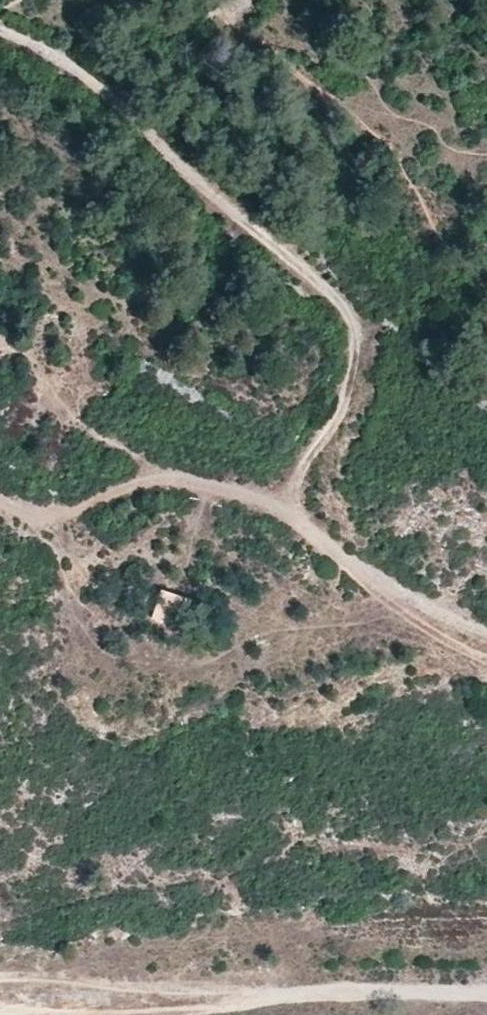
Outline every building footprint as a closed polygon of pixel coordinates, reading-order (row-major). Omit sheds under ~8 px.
[(175,625),(186,595),(158,585),(147,615),(175,625)]
